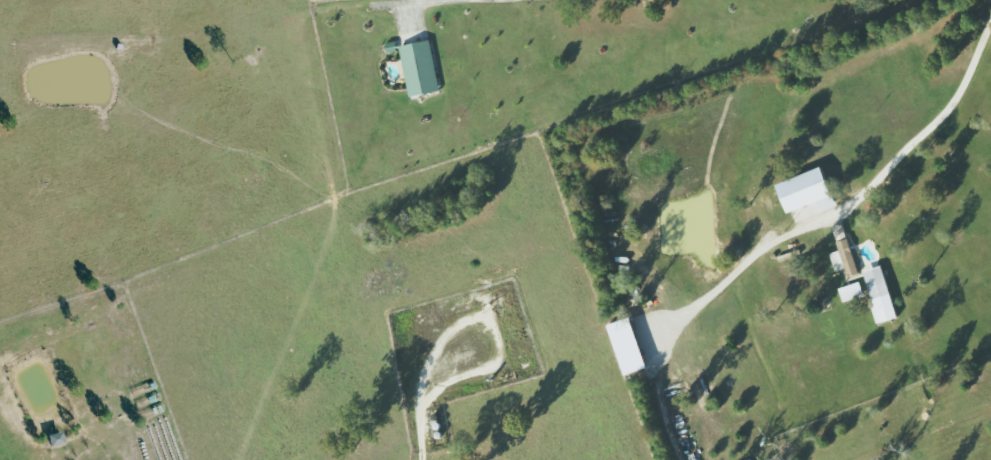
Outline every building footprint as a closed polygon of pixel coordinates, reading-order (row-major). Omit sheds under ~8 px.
[(429,40),(439,90),(408,96),(399,46),(429,40)] [(780,182),(791,212),(819,202),(823,212),(840,206),(826,166),(780,182)] [(851,277),(861,274),(852,238),(839,241),(841,251),(833,253),(837,271),(849,269),(851,277)] [(900,317),(884,265),(865,271),(881,323),(900,317)] [(841,289),(845,302),(866,295),(861,281),(841,289)] [(611,323),(627,374),(650,367),(634,316),(611,323)] [(52,446),(67,444),(64,432),(50,435),(52,446)]
